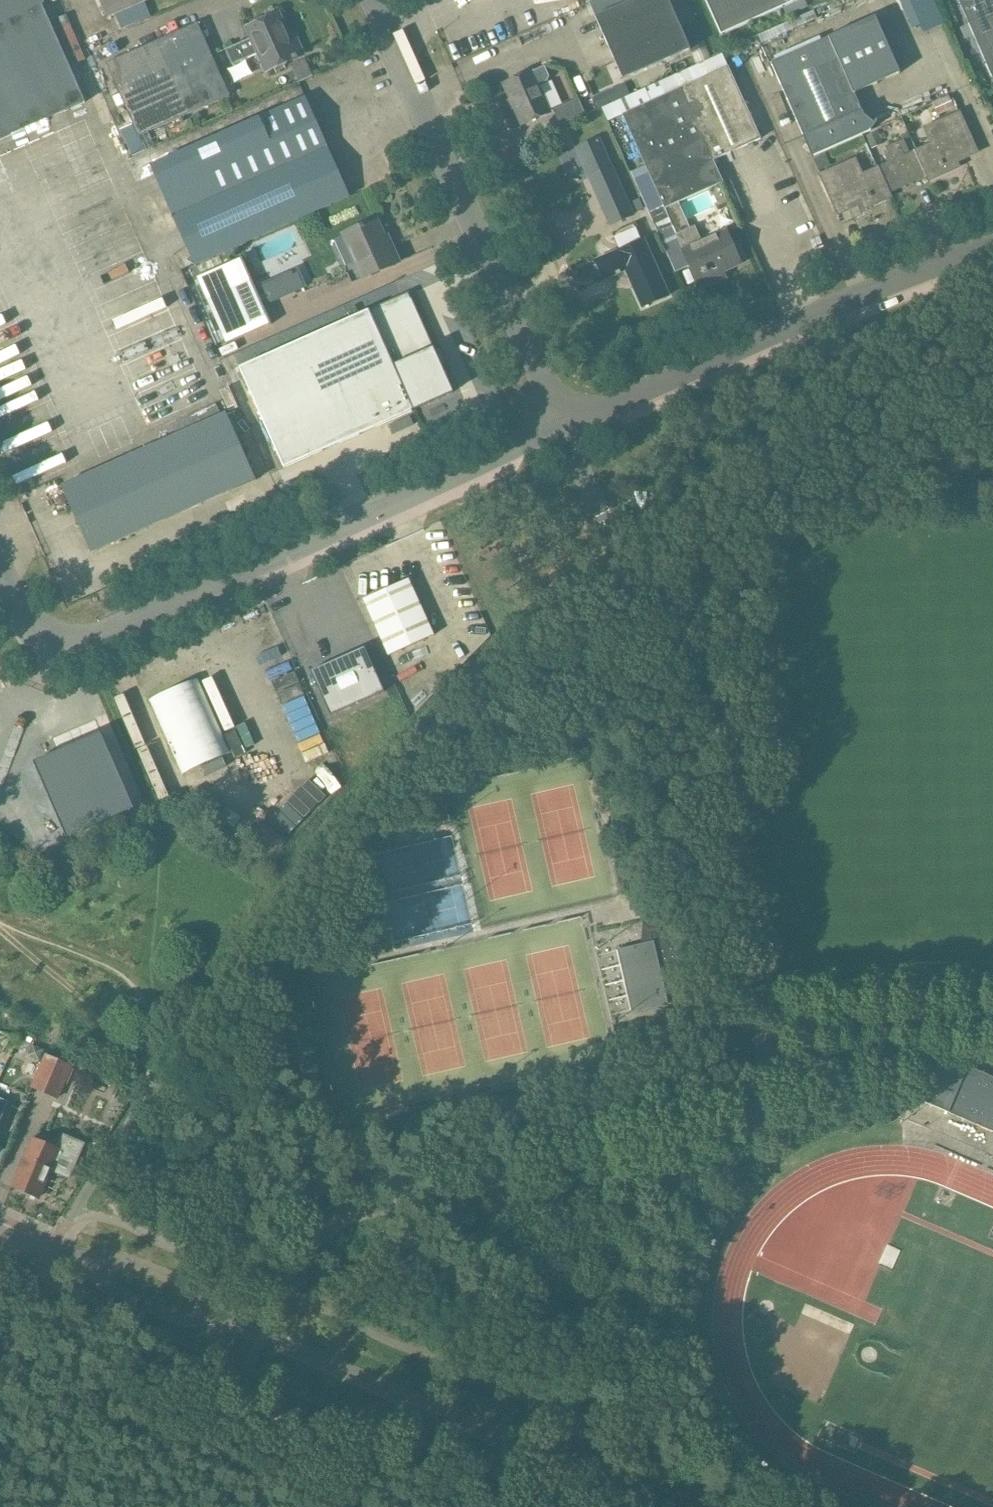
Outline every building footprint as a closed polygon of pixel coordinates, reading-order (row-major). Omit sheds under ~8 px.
[(43,0),(0,0),(0,138),(84,101),(42,4),(44,3),(43,0)] [(108,17),(147,0),(101,0),(108,17)] [(672,0),(633,0),(599,15),(626,77),(693,48),(672,0)] [(721,35),(798,0),(705,0),(721,35)] [(943,22),(933,0),(900,0),(915,34),(943,22)] [(992,76),(992,0),(959,0),(992,76)] [(289,39),(278,13),(247,27),(252,37),(226,49),(233,64),(259,53),(267,70),(303,54),(295,36),(289,39)] [(901,72),(876,15),(829,35),(771,62),(812,155),(871,129),(855,93),(901,72)] [(230,95),(197,22),(106,63),(133,124),(122,129),(133,155),(158,144),(156,140),(165,136),(160,126),(230,95)] [(550,76),(545,65),(534,70),(507,82),(525,122),(553,110),(541,84),(548,81),(550,76)] [(728,66),(624,114),(646,165),(650,174),(636,180),(661,239),(676,233),(690,226),(678,201),(723,181),(713,159),(743,145),(760,138),(728,66)] [(954,108),(949,95),(932,102),(938,115),(954,108)] [(348,196),(305,98),(152,165),(196,263),(348,196)] [(586,113),(579,98),(554,109),(561,124),(586,113)] [(916,150),(927,174),(929,179),(958,166),(955,161),(976,151),(959,113),(925,128),(932,143),(916,150)] [(884,144),(878,130),(866,135),(872,149),(884,144)] [(598,136),(576,146),(611,224),(633,215),(598,136)] [(878,167),(889,191),(927,174),(916,150),(908,154),(903,141),(888,147),(891,154),(887,156),(889,162),(878,167)] [(831,166),(826,152),(814,157),(819,171),(831,166)] [(891,196),(889,191),(878,167),(862,174),(855,159),(821,174),(838,213),(859,204),(861,209),(891,196)] [(396,263),(376,219),(344,234),(363,277),(396,263)] [(694,225),(690,226),(661,239),(676,272),(690,266),(697,282),(748,259),(740,241),(732,245),(726,232),(703,242),(694,225)] [(644,240),(597,260),(604,278),(627,268),(630,267),(632,272),(636,280),(633,282),(643,306),(668,295),(644,240)] [(292,271),(285,275),(285,276),(256,288),(242,257),(241,257),(241,258),(198,278),(227,343),(270,324),(271,325),(272,324),(264,305),(296,291),(306,287),(305,285),(304,286),(298,270),(293,272),(292,271)] [(409,293),(241,367),(285,468),(417,409),(453,393),(411,298),(409,293)] [(256,479),(226,413),(62,487),(91,552),(256,479)] [(389,656),(434,635),(409,579),(364,599),(389,656)] [(385,692),(365,647),(311,671),(331,716),(385,692)] [(199,678),(150,700),(183,774),(232,753),(199,678)] [(305,696),(284,705),(299,742),(321,733),(305,696)] [(55,751),(31,762),(65,839),(133,809),(94,718),(50,738),(55,751)] [(687,998),(664,902),(640,907),(644,926),(641,943),(618,949),(632,1011),(687,998)] [(74,1065),(46,1053),(31,1088),(59,1100),(74,1065)] [(941,1054),(923,1099),(947,1109),(938,1132),(977,1147),(987,1123),(992,1125),(992,1075),(941,1054)] [(9,1101),(0,1097),(0,1123),(9,1101)] [(34,1139),(13,1187),(39,1198),(51,1170),(69,1178),(78,1158),(77,1158),(76,1159),(59,1152),(60,1150),(34,1139)]
